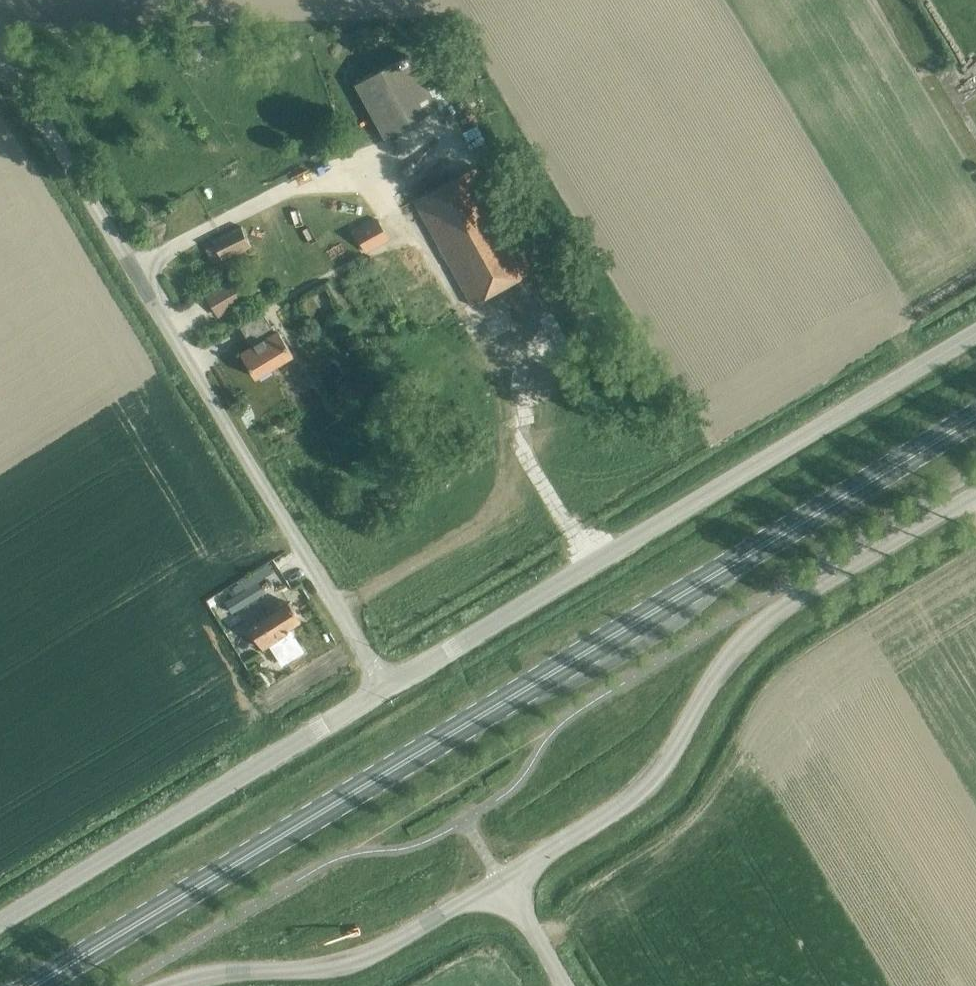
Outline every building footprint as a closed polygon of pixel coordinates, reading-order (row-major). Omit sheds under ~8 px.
[(408,54),(354,83),(384,138),(438,108),(408,54)] [(472,305),(533,271),(476,166),(414,200),(472,305)] [(365,251),(389,239),(379,220),(355,232),(365,251)] [(212,264),(251,247),(242,227),(214,240),(216,245),(206,249),(212,264)] [(204,294),(217,317),(247,299),(233,277),(204,294)] [(264,290),(253,296),(261,308),(271,302),(264,290)] [(256,378),(293,356),(278,330),(273,332),(270,326),(270,325),(263,313),(240,327),(247,338),(250,337),(254,344),(241,352),(256,378)] [(233,613),(264,595),(257,584),(226,603),(233,613)] [(288,630),(301,622),(290,604),(251,628),(262,646),(274,639),(276,642),(288,635),(287,633),(289,632),(288,630)]
